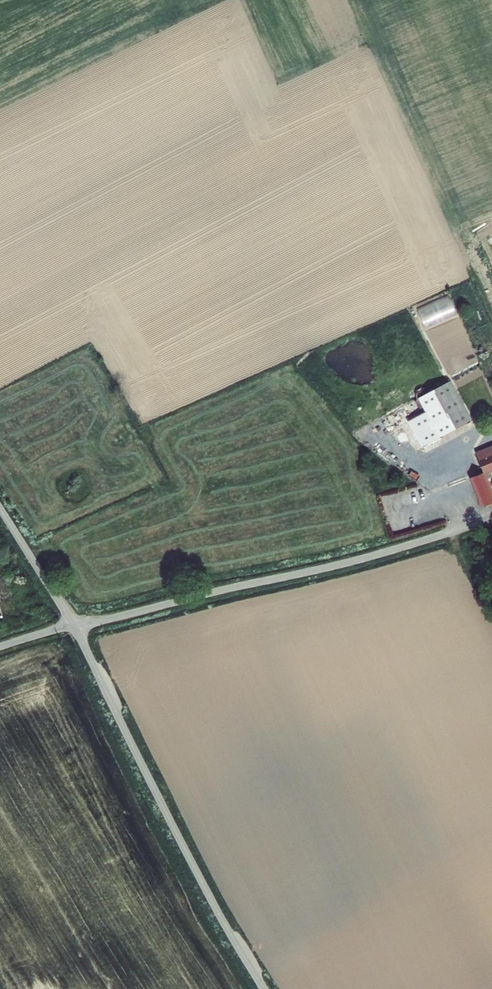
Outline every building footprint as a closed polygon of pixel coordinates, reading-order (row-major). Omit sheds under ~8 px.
[(419,306),(425,327),(458,316),(451,296),(419,306)] [(445,372),(415,389),(423,403),(438,429),(467,412),(445,372)] [(421,438),(438,429),(423,403),(406,412),(421,438)] [(474,443),(477,450),(482,462),(491,457),(491,435),(474,443)] [(485,496),(491,493),(491,485),(482,462),(472,466),(485,496)]
